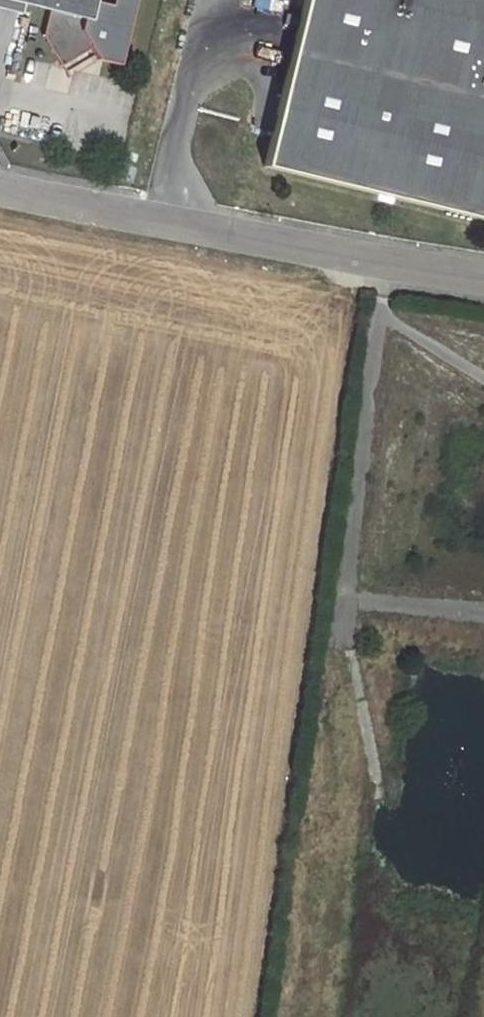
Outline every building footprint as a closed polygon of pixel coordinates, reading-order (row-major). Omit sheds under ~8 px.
[(45,9),(39,35),(56,65),(86,47),(93,59),(116,65),(132,0),(10,0),(45,9)] [(267,169),(483,221),(483,0),(307,0),(267,169)]
